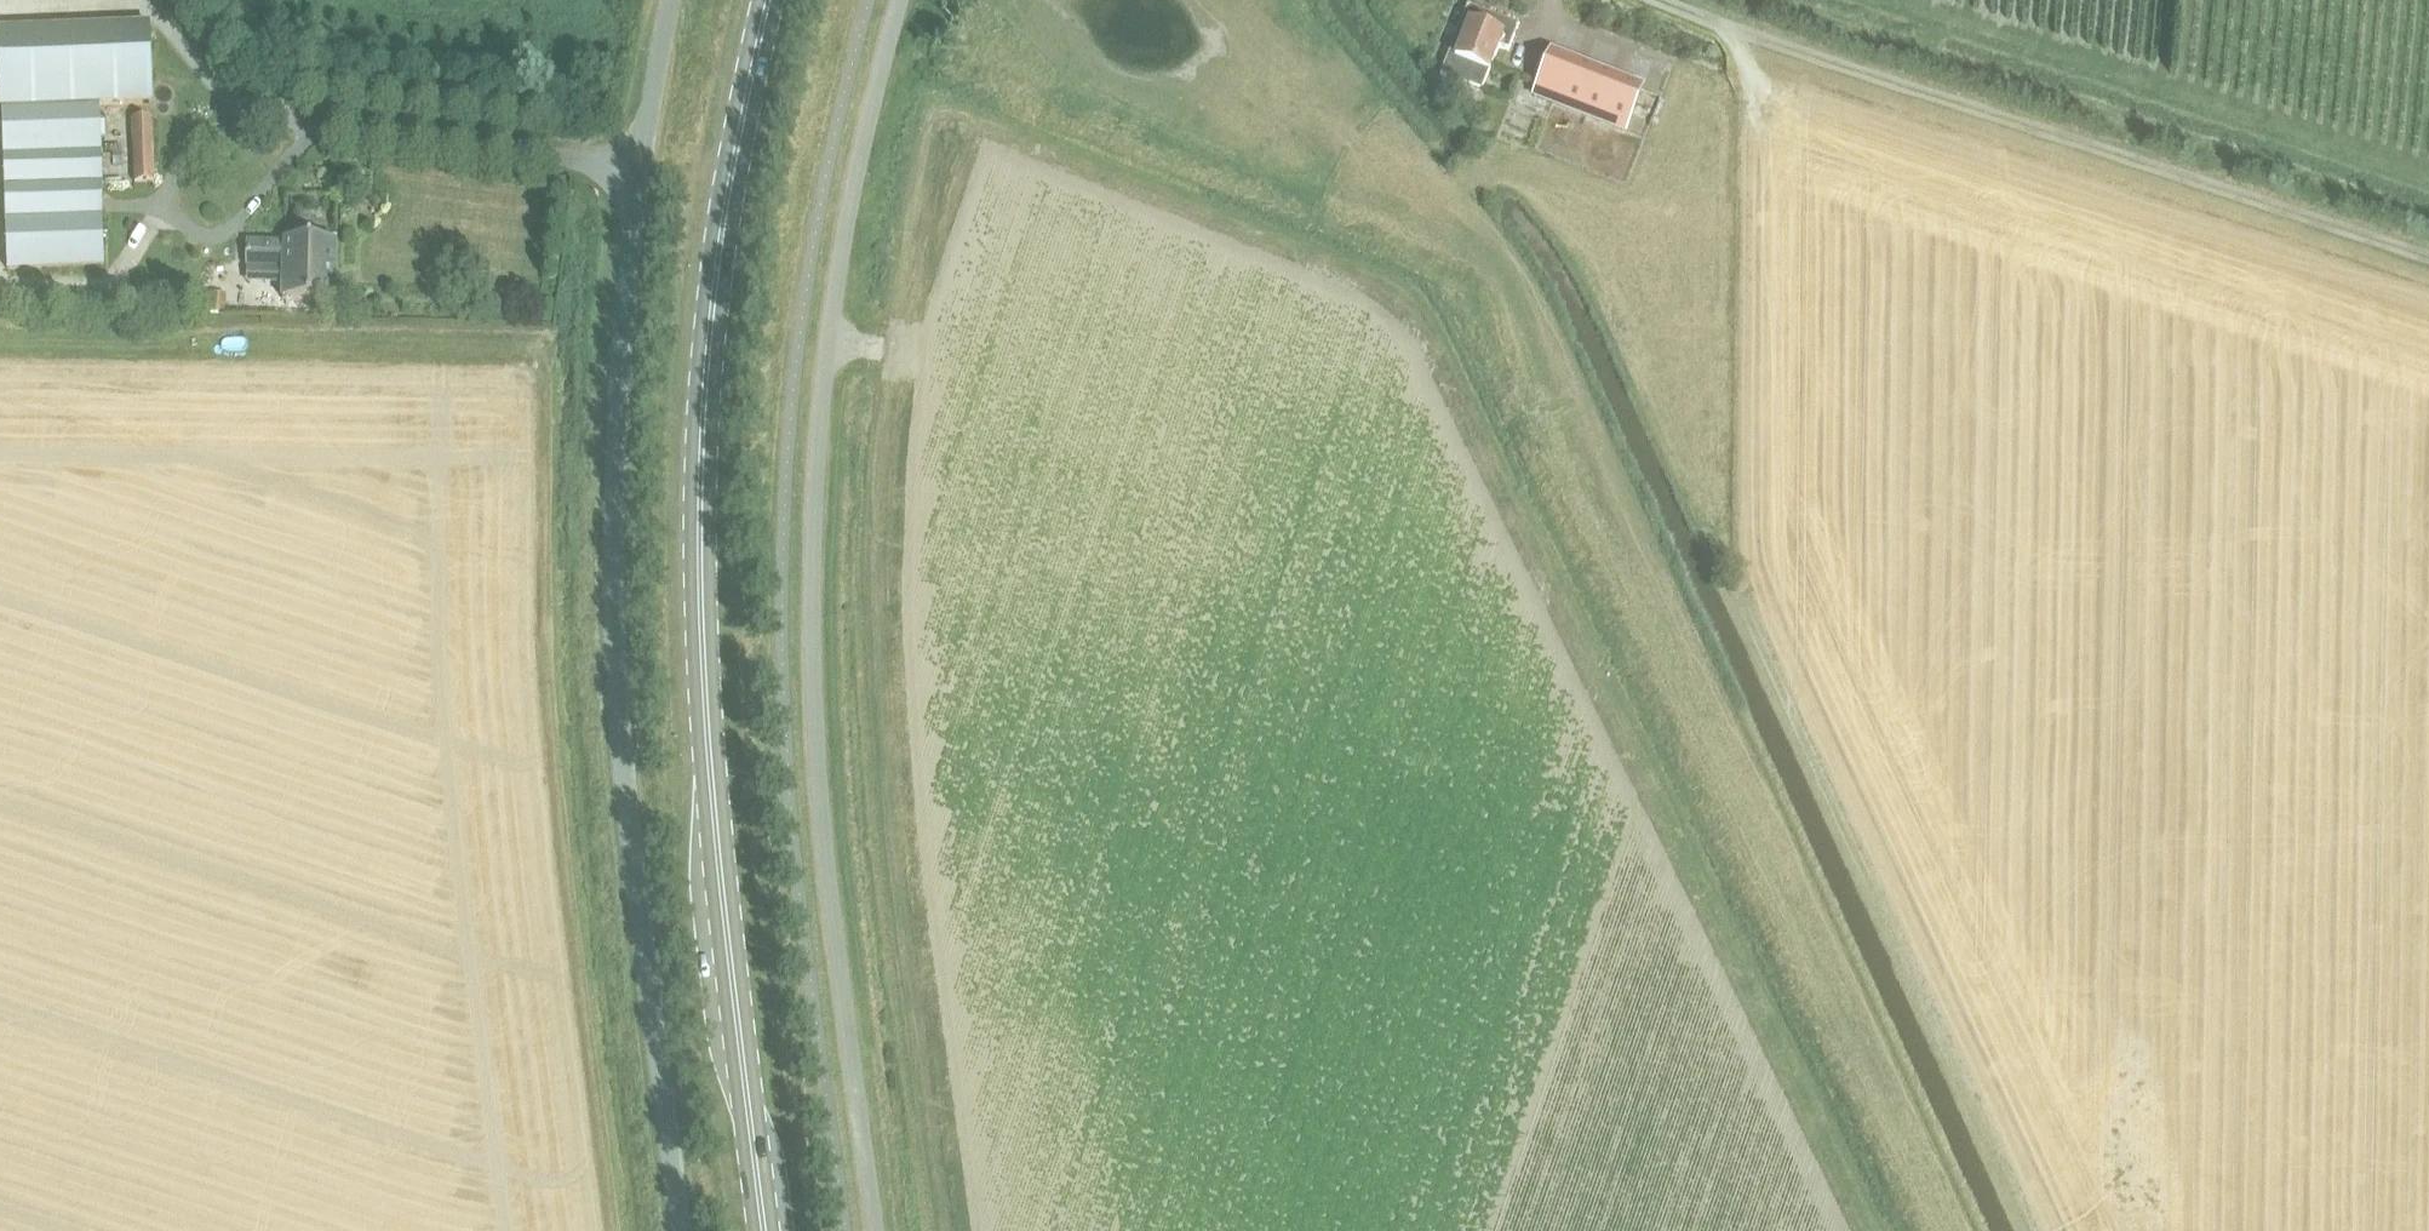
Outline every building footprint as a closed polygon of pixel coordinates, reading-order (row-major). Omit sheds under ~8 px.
[(1518,27),(1467,7),(1439,76),(1481,92),(1498,48),(1508,52),(1518,27)] [(147,108),(144,30),(0,35),(0,113),(94,110),(147,108)] [(1624,133),(1641,89),(1550,53),(1533,98),(1624,133)] [(96,155),(94,110),(0,113),(0,159),(96,155)] [(133,186),(150,186),(148,124),(131,124),(133,186)] [(118,154),(112,154),(112,168),(121,167),(120,154),(118,154)] [(97,189),(96,155),(0,159),(0,193),(97,189)] [(1,227),(98,223),(97,189),(0,193),(0,212),(1,227)] [(1,227),(2,272),(99,269),(98,223),(1,227)] [(330,302),(332,245),(279,243),(279,246),(244,244),(243,271),(279,272),(278,300),(330,302)] [(211,294),(209,314),(225,315),(227,295),(211,294)]
